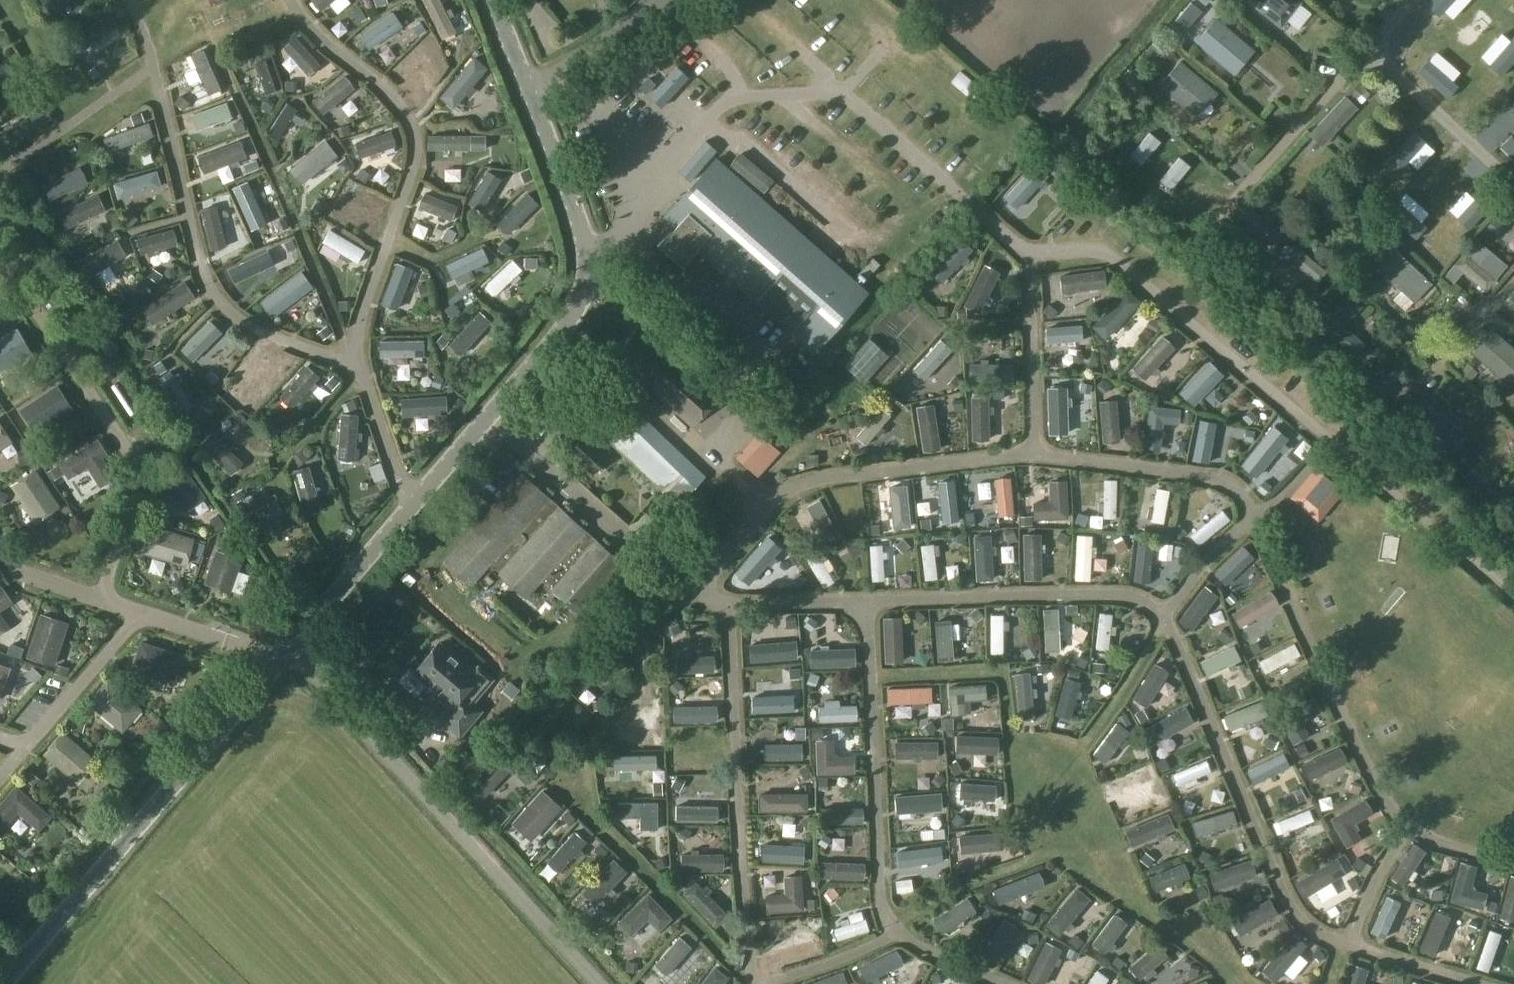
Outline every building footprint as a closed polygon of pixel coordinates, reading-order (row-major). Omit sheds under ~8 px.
[(449,18),(454,15),(451,8),(446,10),(440,0),(422,0),(442,38),(456,30),(449,18)] [(1134,1),(1144,14),(1155,5),(1151,0),(1135,0),(1134,1)] [(1249,2),(1280,27),(1301,2),(1299,0),(1251,0),(1249,2)] [(1425,6),(1437,17),(1453,0),(1431,0),(1425,6)] [(328,20),(336,30),(351,18),(342,8),(328,20)] [(393,13),(358,36),(367,50),(402,26),(393,13)] [(1195,42),(1226,68),(1246,44),(1216,18),(1195,42)] [(1488,66),(1500,76),(1513,61),(1513,37),(1488,66)] [(291,39),(276,49),(304,92),(319,83),(291,39)] [(692,84),(684,53),(672,56),(680,87),(692,84)] [(994,82),(1002,90),(1025,65),(1016,57),(994,82)] [(1427,60),(1416,73),(1447,100),(1458,87),(1427,60)] [(1159,85),(1189,110),(1209,86),(1179,61),(1159,85)] [(16,78),(6,63),(0,67),(0,88),(16,78)] [(469,74),(438,108),(457,125),(488,91),(469,74)] [(339,92),(324,106),(334,117),(349,103),(339,92)] [(1344,96),(1309,134),(1321,146),(1357,108),(1344,96)] [(192,147),(232,138),(228,119),(188,127),(192,147)] [(569,133),(581,163),(598,157),(586,127),(569,133)] [(1413,132),(1389,158),(1401,169),(1424,143),(1413,132)] [(1501,147),(1513,160),(1513,133),(1501,147)] [(205,172),(230,162),(232,166),(239,163),(237,159),(246,155),(241,141),(199,157),(205,172)] [(326,142),(290,171),(302,186),(338,156),(326,142)] [(353,161),(360,174),(391,158),(384,145),(353,161)] [(656,242),(680,264),(695,247),(816,353),(870,291),(717,156),(677,201),(675,200),(655,222),(665,231),(656,242)] [(1036,165),(1006,197),(1018,207),(1038,185),(1042,189),(1047,184),(1043,180),(1047,175),(1036,165)] [(482,211),(502,179),(488,171),(467,202),(482,211)] [(248,182),(232,189),(251,231),(267,224),(248,182)] [(113,213),(148,205),(144,189),(109,197),(113,213)] [(1481,194),(1456,220),(1468,231),(1493,205),(1481,194)] [(65,228),(105,210),(98,195),(58,213),(65,228)] [(1396,201),(1385,213),(1414,241),(1426,228),(1396,201)] [(380,228),(384,216),(345,204),(341,216),(380,228)] [(330,230),(323,243),(358,264),(365,251),(330,230)] [(91,276),(126,255),(117,240),(82,261),(91,276)] [(1472,242),(1464,251),(1453,263),(1444,275),(1454,282),(1462,271),(1486,291),(1496,279),(1471,257),(1479,248),(1472,242)] [(353,277),(359,265),(324,247),(318,258),(353,277)] [(1393,249),(1376,268),(1413,302),(1430,284),(1393,249)] [(153,270),(159,281),(171,275),(165,263),(153,270)] [(231,279),(236,291),(273,274),(267,263),(231,279)] [(272,317),(313,287),(301,272),(260,302),(272,317)] [(493,310),(520,285),(511,275),(484,300),(493,310)] [(92,286),(96,304),(115,299),(110,282),(92,286)] [(153,322),(193,296),(184,282),(143,308),(153,322)] [(1344,325),(1362,306),(1360,304),(1368,295),(1358,286),(1350,294),(1320,326),(1310,338),(1318,345),(1328,333),(1354,357),(1365,344),(1344,325)] [(1105,338),(1139,301),(1126,290),(1093,327),(1105,338)] [(21,326),(0,338),(0,372),(36,351),(21,326)] [(615,356),(693,426),(719,397),(641,326),(615,356)] [(466,358),(490,341),(482,329),(458,346),(466,358)] [(1471,353),(1508,385),(1513,378),(1513,350),(1491,330),(1471,353)] [(1175,348),(1162,336),(1132,366),(1145,379),(1175,348)] [(182,361),(192,371),(218,348),(208,337),(182,361)] [(864,383),(889,356),(869,338),(845,365),(864,383)] [(1047,358),(1078,356),(1077,344),(1047,345),(1047,358)] [(251,350),(229,389),(244,397),(266,358),(251,350)] [(901,353),(891,361),(902,375),(912,368),(901,353)] [(1178,389),(1193,404),(1221,375),(1205,360),(1178,389)] [(382,368),(385,382),(422,375),(419,361),(382,368)] [(56,385),(20,410),(35,433),(72,409),(56,385)] [(1067,432),(1066,406),(1071,406),(1071,398),(1066,398),(1066,389),(1047,389),(1048,433),(1067,432)] [(445,396),(401,399),(402,416),(446,413),(445,396)] [(1403,420),(1435,448),(1454,425),(1422,398),(1403,420)] [(933,405),(916,408),(923,451),(939,448),(933,405)] [(882,427),(892,415),(881,406),(856,437),(866,445),(876,434),(879,437),(885,429),(882,427)] [(1179,424),(1180,409),(1150,406),(1145,446),(1160,448),(1163,422),(1179,424)] [(706,476),(639,412),(609,443),(677,507),(706,476)] [(1216,425),(1200,421),(1192,462),(1208,465),(1216,425)] [(0,425),(0,448),(11,441),(0,425)] [(212,432),(200,444),(230,474),(242,462),(212,432)] [(571,451),(593,472),(607,457),(585,436),(571,451)] [(754,437),(736,455),(753,473),(771,455),(754,437)] [(101,457),(106,453),(97,440),(60,464),(69,477),(87,465),(100,486),(114,477),(101,457)] [(1247,478),(1258,488),(1287,455),(1276,445),(1247,478)] [(1324,460),(1293,496),(1319,518),(1350,482),(1324,460)] [(207,498),(186,468),(164,484),(185,514),(207,498)] [(58,506),(35,471),(13,485),(36,520),(58,506)] [(525,471),(444,562),(472,587),(480,577),(488,584),(498,574),(527,599),(542,581),(579,614),(626,561),(553,496),(525,471)] [(1050,502),(1033,503),(1034,519),(1067,517),(1065,482),(1049,482),(1050,502)] [(290,491),(304,528),(319,523),(305,485),(290,491)] [(893,528),(910,526),(906,486),(889,487),(893,528)] [(995,494),(997,535),(1012,534),(1011,493),(995,494)] [(1117,496),(1104,496),(1103,535),(1116,536),(1117,496)] [(943,501),(945,537),(957,536),(956,501),(943,501)] [(1164,540),(1171,508),(1158,505),(1151,538),(1164,540)] [(262,507),(248,512),(262,551),(276,546),(262,507)] [(804,525),(819,556),(838,547),(823,516),(804,525)] [(1220,525),(1192,555),(1203,564),(1230,534),(1220,525)] [(193,539),(151,527),(144,551),(185,564),(193,539)] [(995,547),(991,547),(990,536),(974,537),(977,580),(993,579),(991,554),(995,554),(995,547)] [(1040,536),(1024,536),(1025,581),(1041,581),(1040,536)] [(1254,560),(1243,549),(1215,576),(1225,587),(1254,560)] [(241,559),(216,551),(205,582),(230,591),(241,559)] [(937,561),(922,562),(924,597),(939,597),(937,561)] [(873,599),(887,598),(884,563),(870,563),(873,599)] [(11,602),(2,588),(0,590),(0,609),(11,602)] [(1271,594),(1232,617),(1240,630),(1278,607),(1271,594)] [(53,664),(67,623),(42,615),(29,655),(53,664)] [(1073,623),(1044,625),(1046,670),(1067,669),(1066,652),(1074,651),(1073,623)] [(1098,629),(1097,667),(1111,667),(1112,630),(1098,629)] [(991,631),(992,671),(1007,671),(1006,631),(991,631)] [(961,669),(960,641),(937,642),(938,669),(961,669)] [(141,642),(133,667),(173,680),(182,655),(141,642)] [(451,707),(441,718),(460,734),(481,710),(473,702),(492,678),(478,666),(474,672),(439,642),(414,672),(437,691),(438,695),(451,707)] [(599,648),(570,680),(581,691),(611,659),(599,648)] [(855,651),(811,653),(811,669),(855,668),(855,651)] [(1201,678),(1209,694),(1220,688),(1223,693),(1245,681),(1234,661),(1201,678)] [(1260,676),(1265,689),(1302,674),(1296,661),(1260,676)] [(0,664),(0,694),(10,668),(0,664)] [(1034,717),(1030,674),(1014,675),(1018,719),(1034,717)] [(107,682),(90,702),(122,730),(140,709),(107,682)] [(984,685),(949,687),(951,715),(965,714),(964,700),(985,699),(984,685)] [(1300,721),(1320,712),(1313,697),(1279,713),(1293,743),(1307,737),(1300,721)] [(642,704),(617,734),(630,745),(655,715),(642,704)] [(912,720),(934,720),(933,704),(889,705),(890,721),(901,721),(901,734),(913,733),(912,720)] [(1184,707),(1144,729),(1152,744),(1192,722),(1184,707)] [(1077,733),(1081,711),(1063,708),(1059,730),(1077,733)] [(1162,771),(1197,752),(1185,728),(1149,747),(1162,771)] [(1249,728),(1229,736),(1232,746),(1253,738),(1249,728)] [(63,733),(45,753),(78,781),(95,761),(63,733)] [(853,757),(833,757),(832,740),(817,740),(818,773),(854,773),(853,757)] [(1113,780),(1129,748),(1114,741),(1098,773),(1113,780)] [(764,765),(767,790),(803,785),(800,760),(764,765)] [(955,771),(997,771),(997,761),(956,760),(955,771)] [(937,775),(938,764),(901,763),(901,774),(937,775)] [(506,771),(474,798),(485,811),(517,784),(506,771)] [(676,773),(676,787),(713,786),(712,771),(676,773)] [(613,792),(653,791),(652,772),(613,773),(613,792)] [(1251,787),(1257,800),(1289,786),(1283,773),(1251,787)] [(1209,778),(1175,791),(1179,804),(1213,791),(1209,778)] [(3,826),(17,810),(39,828),(49,816),(16,787),(0,805),(0,824),(3,826)] [(531,840),(561,808),(542,791),(512,823),(531,840)] [(759,793),(759,811),(800,811),(800,793),(759,793)] [(1351,825),(1371,813),(1363,800),(1330,819),(1346,847),(1360,839),(1351,825)] [(639,820),(639,828),(656,828),(656,801),(618,801),(618,821),(639,820)] [(862,809),(846,809),(846,804),(839,804),(839,809),(822,809),(822,823),(862,823),(862,809)] [(1308,843),(1311,853),(1321,850),(1315,826),(1277,837),(1281,851),(1308,843)] [(2,845),(23,857),(32,840),(11,829),(2,845)] [(1231,831),(1195,835),(1197,852),(1233,849),(1231,831)] [(574,848),(546,874),(560,889),(588,863),(574,848)] [(683,871),(725,871),(724,854),(683,854),(683,871)] [(1296,877),(1306,895),(1344,872),(1334,855),(1296,877)] [(581,892),(595,906),(627,872),(613,858),(581,892)] [(1190,876),(1184,862),(1150,877),(1156,891),(1190,876)] [(1471,890),(1477,866),(1462,863),(1453,901),(1484,909),(1488,894),(1471,890)] [(767,912),(803,910),(801,876),(784,877),(785,894),(766,896),(767,912)] [(1512,876),(1502,918),(1513,921),(1513,877),(1512,876)] [(1305,905),(1316,925),(1350,905),(1338,886),(1305,905)] [(1245,888),(1221,897),(1225,906),(1249,897),(1245,888)] [(999,920),(1037,908),(1032,893),(994,905),(999,920)] [(619,922),(630,934),(648,917),(659,929),(670,918),(648,895),(619,922)] [(1071,942),(1078,947),(1098,924),(1077,905),(1045,941),(1060,954),(1071,942)] [(1387,949),(1400,919),(1387,913),(1374,944),(1387,949)] [(943,950),(977,934),(968,917),(935,933),(943,950)] [(1010,939),(1017,928),(1004,920),(983,954),(995,962),(1005,946),(1009,948),(1013,941),(1010,939)] [(1439,925),(1426,965),(1439,970),(1453,929),(1439,925)] [(1128,940),(1109,926),(1086,959),(1105,972),(1128,940)] [(1490,927),(1477,965),(1489,969),(1502,931),(1490,927)] [(1292,934),(1262,971),(1275,982),(1305,945),(1292,934)] [(1251,962),(1268,952),(1259,935),(1241,945),(1251,962)] [(1119,967),(1138,953),(1131,944),(1113,959),(1119,967)] [(704,973),(683,950),(650,981),(653,983),(692,983),(704,973)] [(903,964),(896,951),(860,968),(867,982),(872,980),(874,983),(880,981),(878,977),(903,964)] [(728,977),(715,966),(701,983),(723,983),(728,977)]
